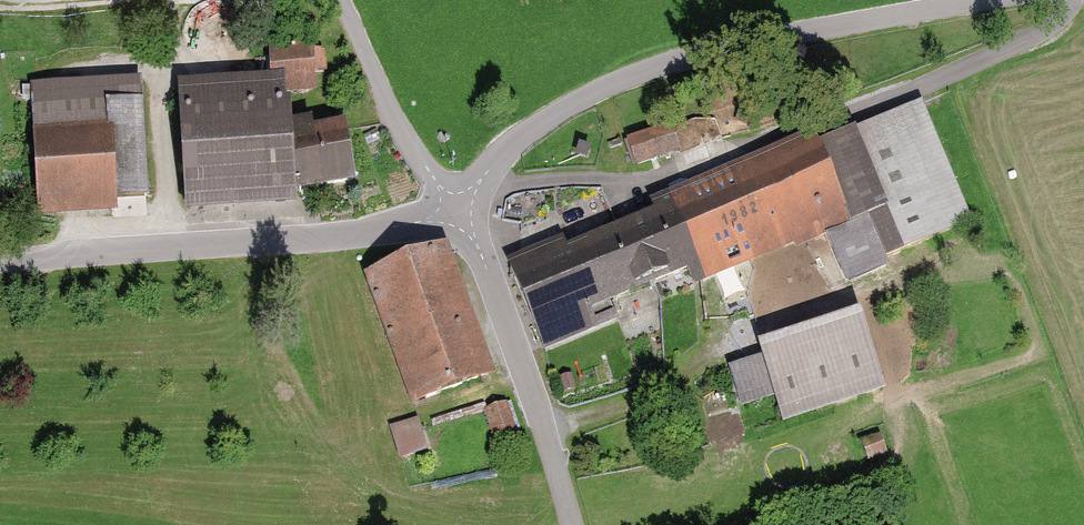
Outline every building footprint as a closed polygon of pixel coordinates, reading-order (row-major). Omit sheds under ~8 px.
[(188,97),(198,202),(369,186),(364,128),(305,134),(301,94),(331,91),(327,48),(275,53),(279,89),(188,97)] [(150,92),(41,99),(49,213),(158,205),(150,92)] [(561,242),(514,261),(549,349),(596,330),(692,292),(828,239),(849,292),(890,276),(885,262),(972,228),(929,119),(830,158),(822,138),(646,208),(648,215),(563,249),(561,242)] [(671,126),(626,142),(636,170),(681,154),(671,126)] [(447,248),(364,279),(413,410),(496,380),(447,248)] [(721,284),(729,302),(745,294),(737,277),(721,284)] [(885,390),(860,319),(760,352),(763,361),(728,373),(740,410),(776,398),(784,424),(885,390)] [(524,436),(514,406),(486,415),(496,446),(524,436)] [(434,456),(422,422),(394,432),(406,466),(434,456)] [(881,436),(860,444),(867,463),(888,455),(881,436)]
